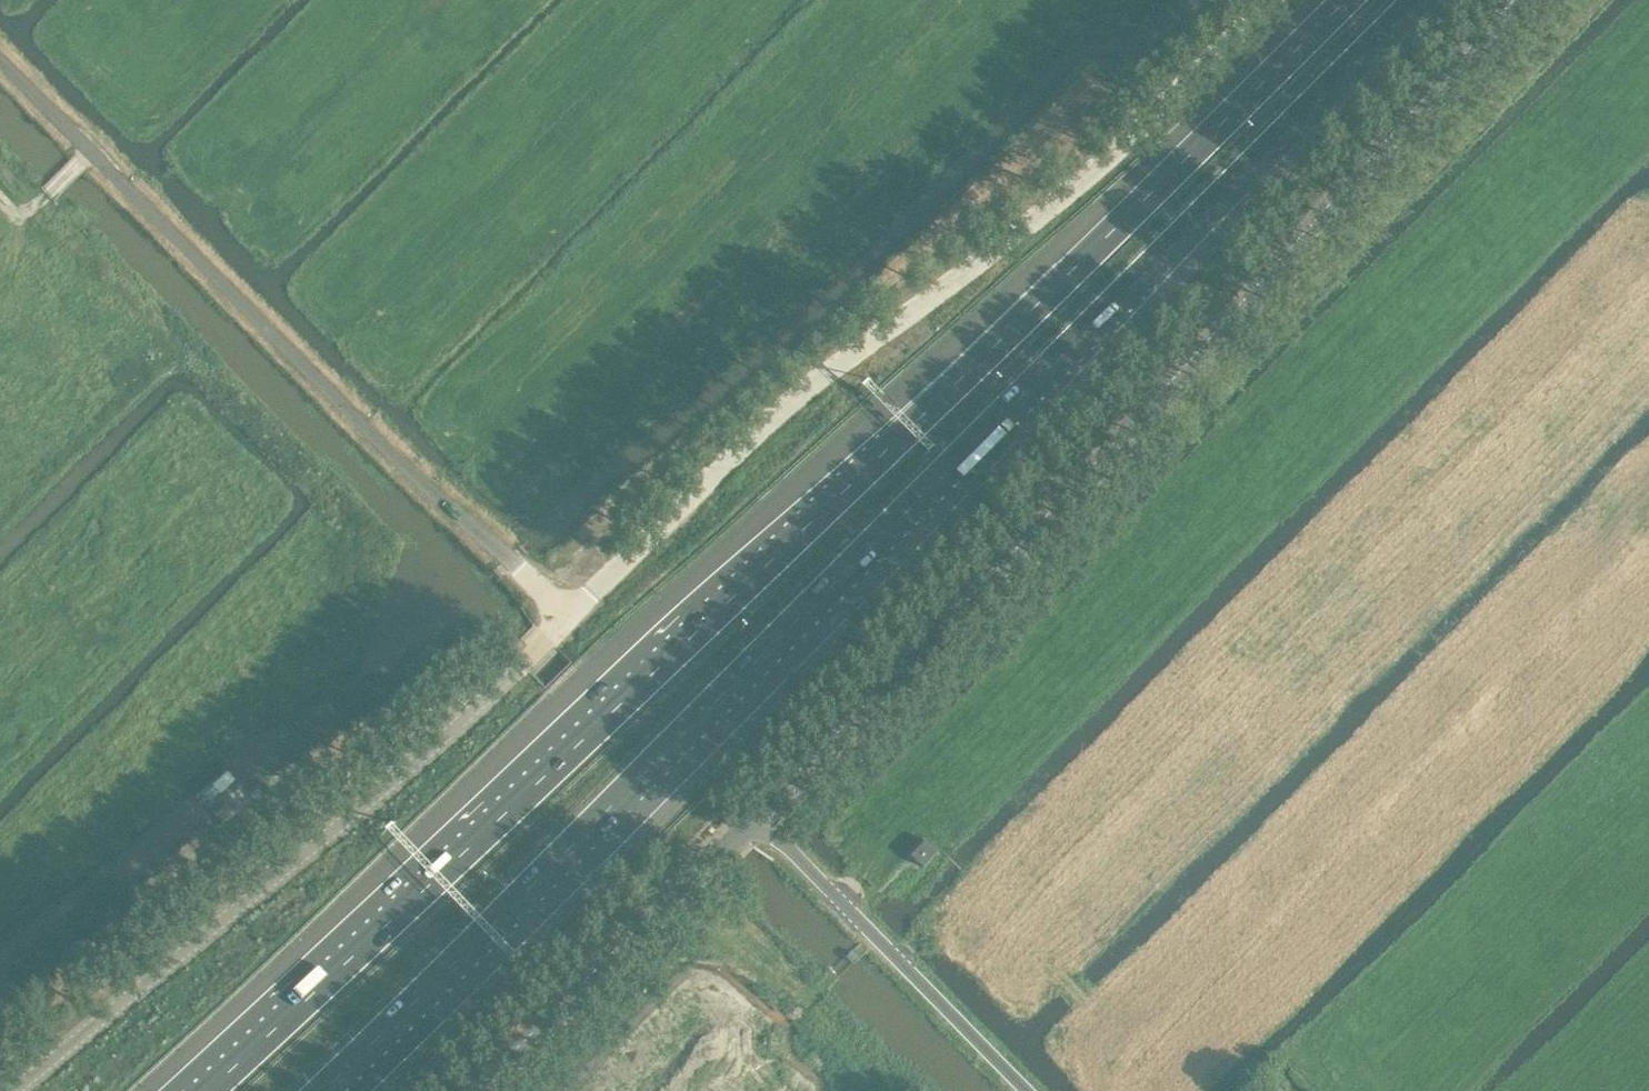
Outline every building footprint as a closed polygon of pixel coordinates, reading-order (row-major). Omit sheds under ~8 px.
[(923,868),(939,852),(927,840),(911,857),(923,868)]
